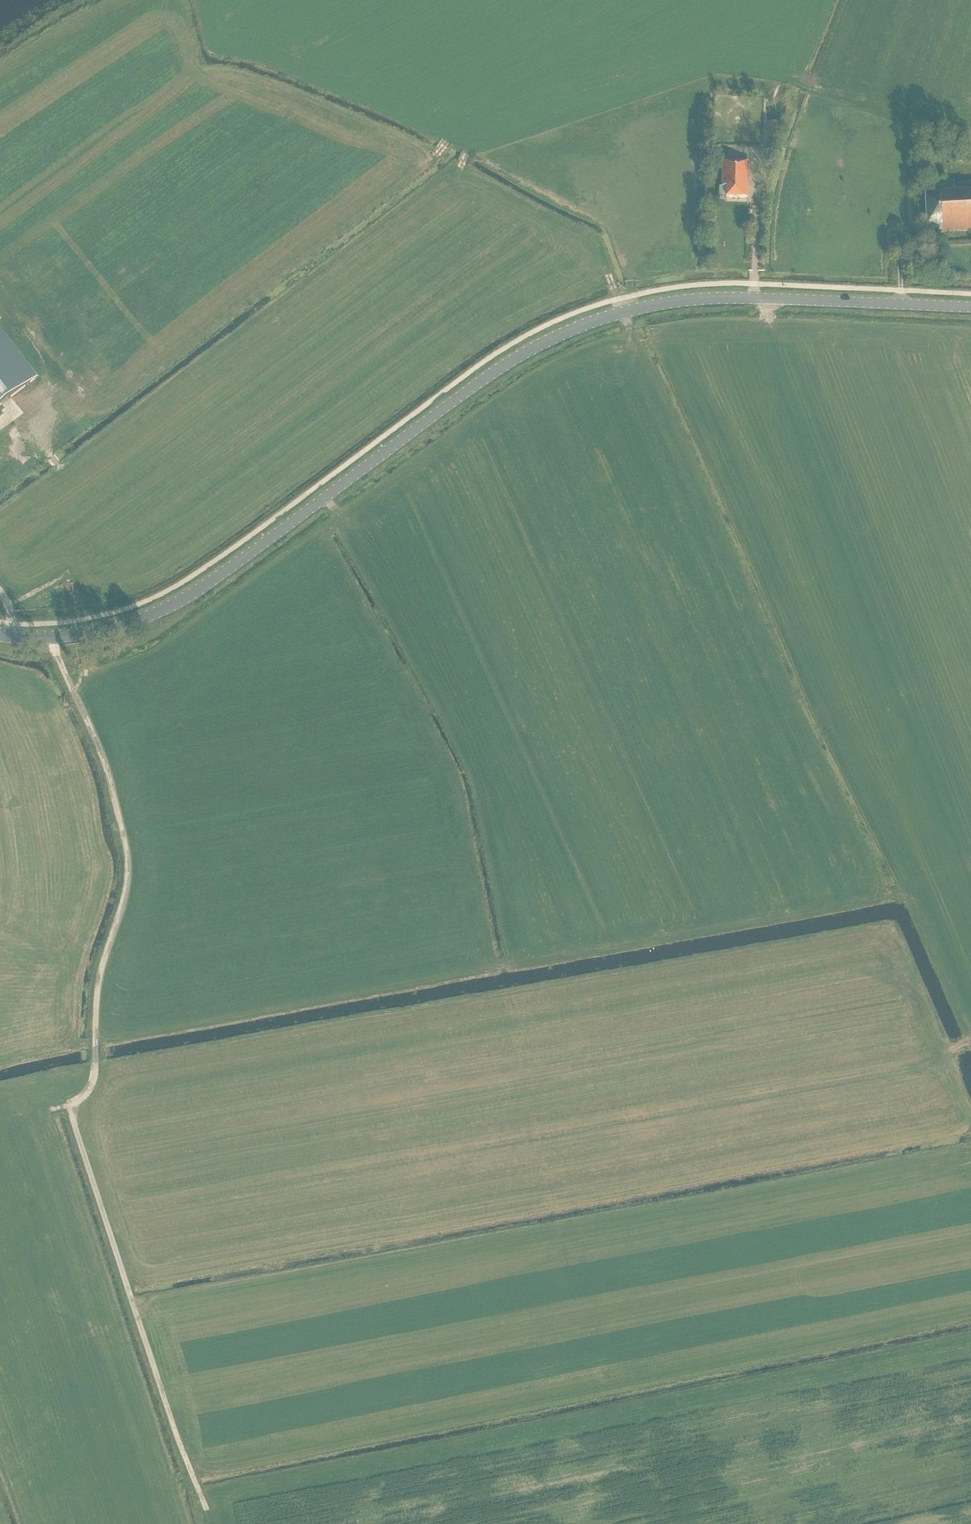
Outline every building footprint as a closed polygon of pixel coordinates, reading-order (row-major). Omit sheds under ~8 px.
[(719,186),(719,197),(726,197),(747,198),(748,162),(741,162),(741,160),(722,159),(722,186),(719,186)] [(944,190),(944,192),(925,193),(927,230),(937,229),(938,233),(970,231),(970,189),(944,190)] [(0,334),(0,405),(35,379),(0,334)]
